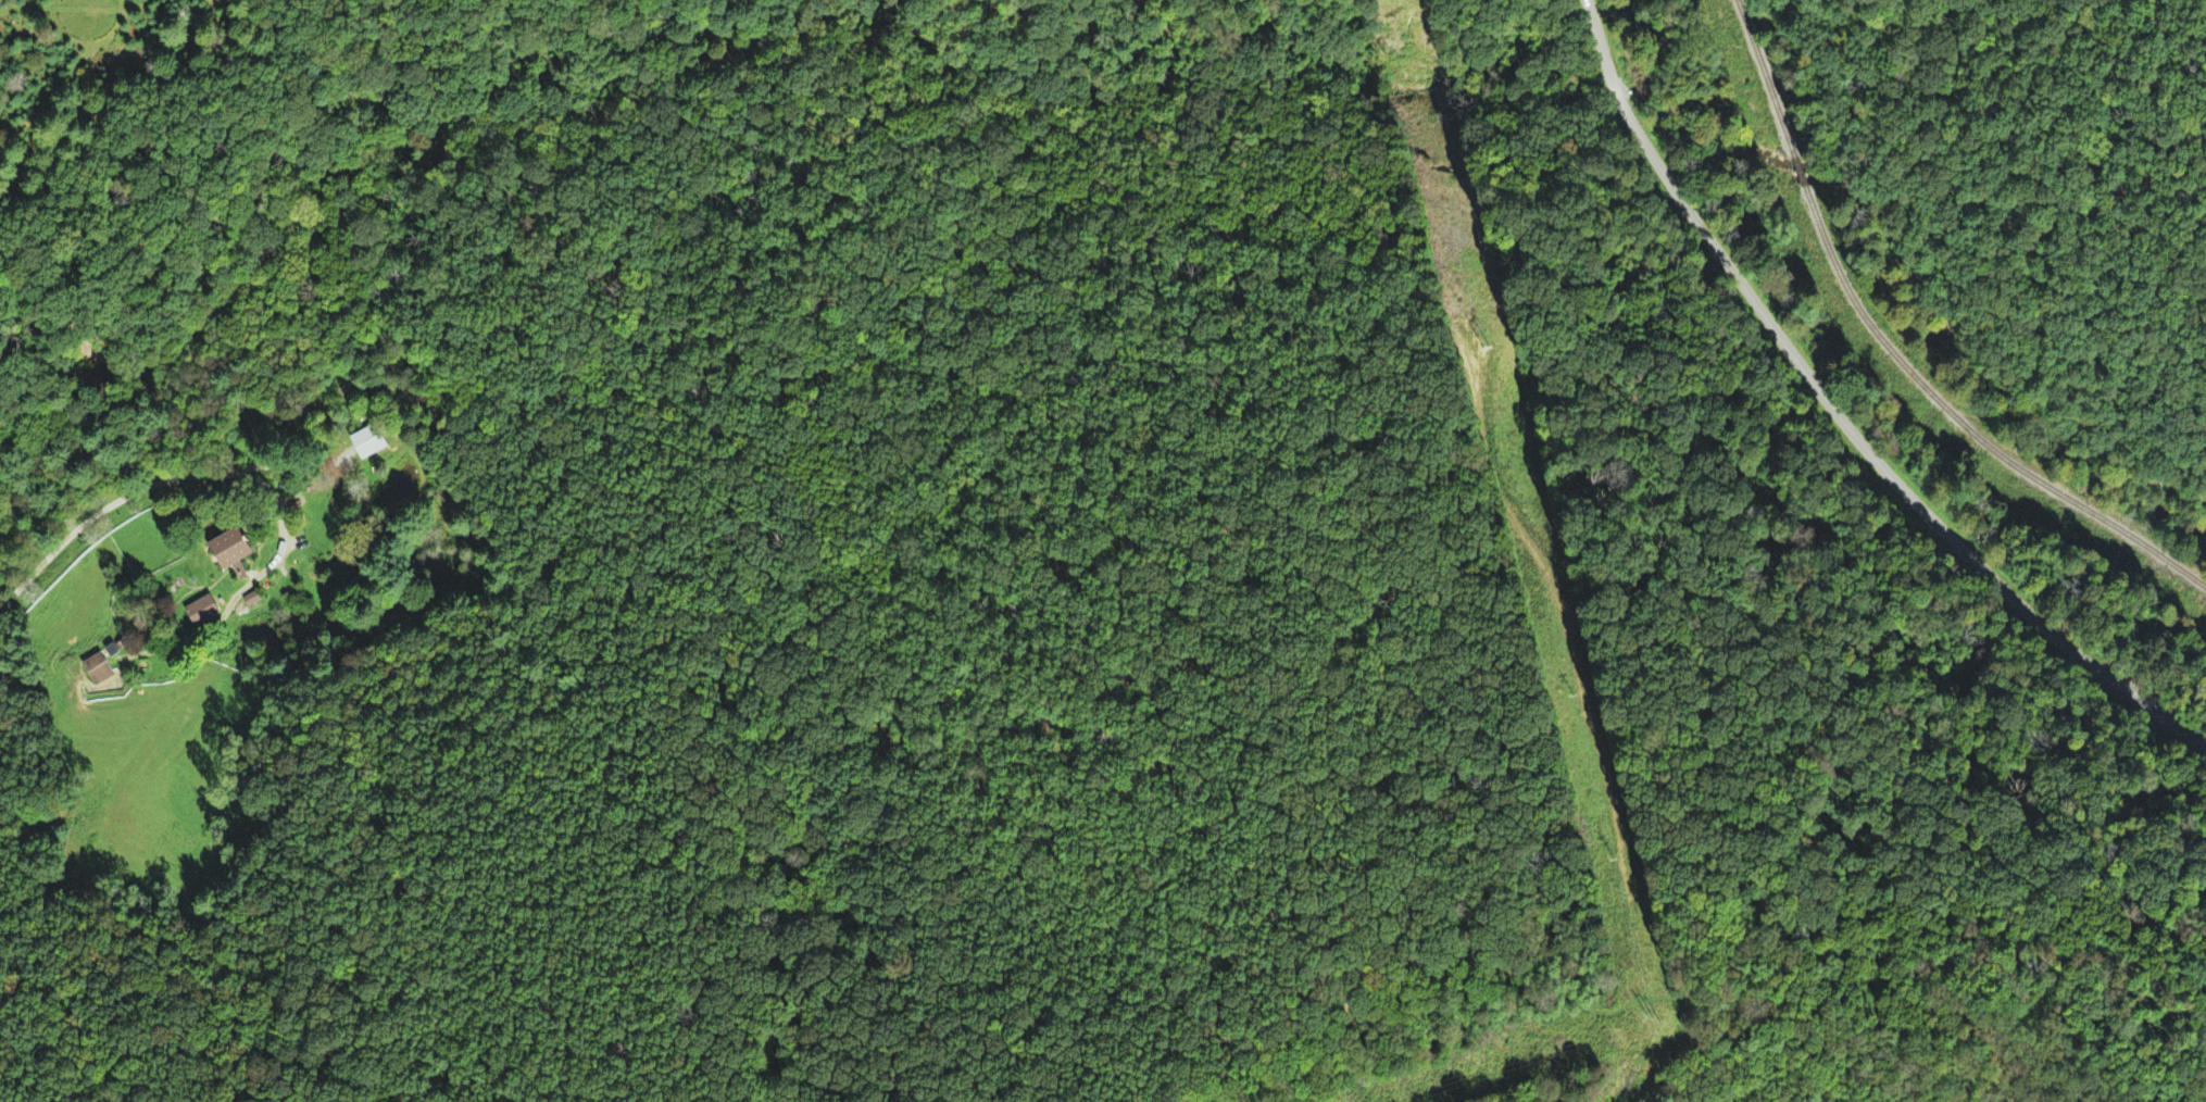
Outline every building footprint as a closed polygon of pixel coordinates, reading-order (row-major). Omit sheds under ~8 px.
[(361,459),(351,438),(375,426),(386,446),(361,459)] [(209,544),(242,526),(256,551),(223,569),(209,544)] [(184,610),(212,593),(222,612),(193,627),(184,610)] [(83,662),(100,652),(114,677),(96,687),(83,662)]
